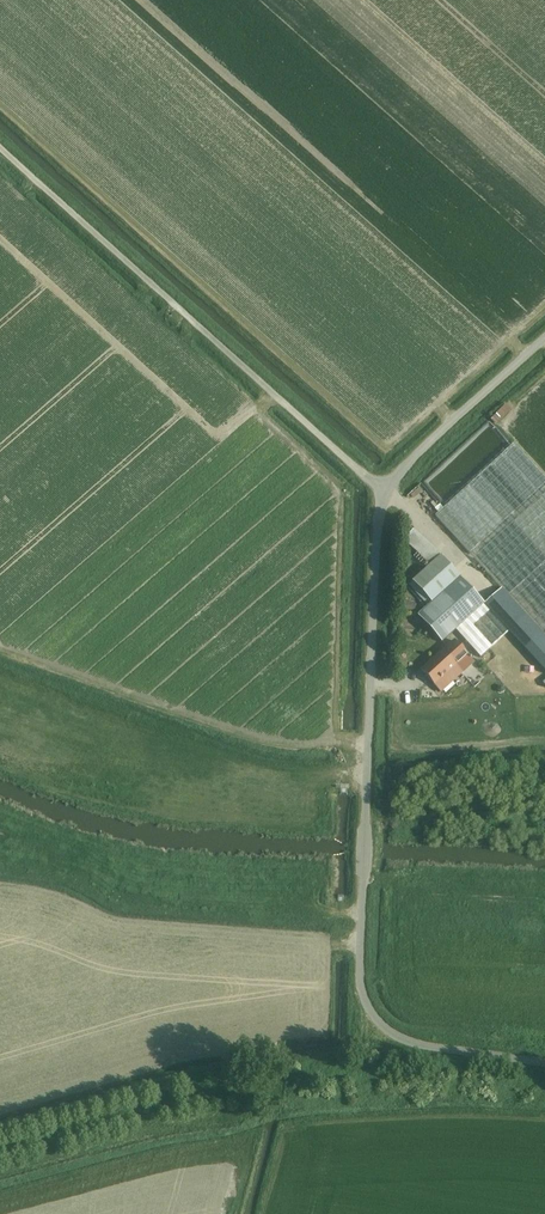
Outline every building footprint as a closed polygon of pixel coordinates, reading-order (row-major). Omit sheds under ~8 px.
[(435,516),(501,589),(508,596),(541,632),(544,637),(544,477),(514,443),(444,508),(435,516)] [(412,582),(431,604),(460,578),(441,556),(412,582)] [(484,605),(480,599),(460,578),(431,604),(417,616),(440,643),(455,630),(456,631),(484,605)] [(484,605),(509,632),(533,658),(544,671),(544,637),(541,632),(508,596),(501,589),(484,605)] [(484,605),(456,631),(480,658),(509,632),(484,605)] [(454,641),(421,671),(440,692),(454,680),(448,673),(455,666),(461,673),(473,662),(470,659),(471,658),(470,657),(470,658),(467,655),(454,641)]
